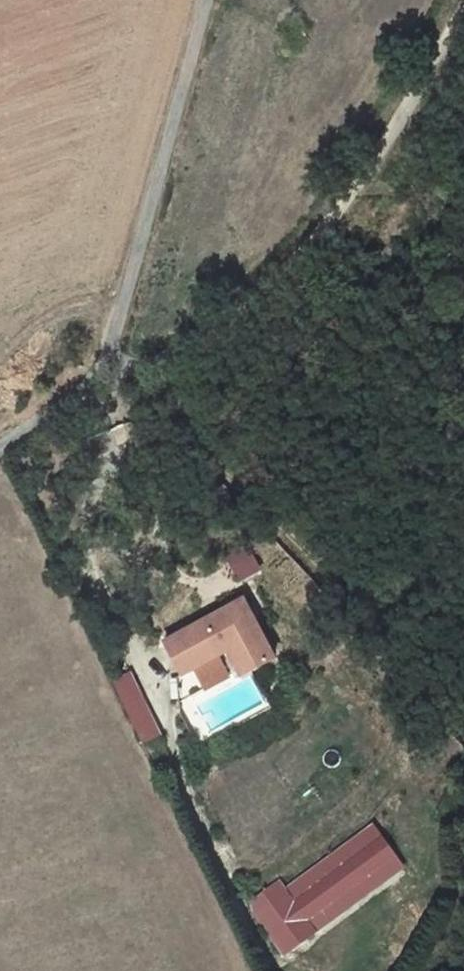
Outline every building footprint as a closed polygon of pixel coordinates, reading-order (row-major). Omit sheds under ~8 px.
[(232,561),(240,578),(258,570),(250,553),(232,561)] [(242,600),(161,637),(176,671),(191,664),(213,654),(224,649),(236,676),(270,660),(242,600)] [(213,654),(191,664),(200,685),(222,675),(213,654)] [(133,674),(116,682),(144,742),(161,734),(133,674)] [(257,911),(287,952),(403,865),(373,825),(286,889),(280,881),(253,900),(257,911)]
